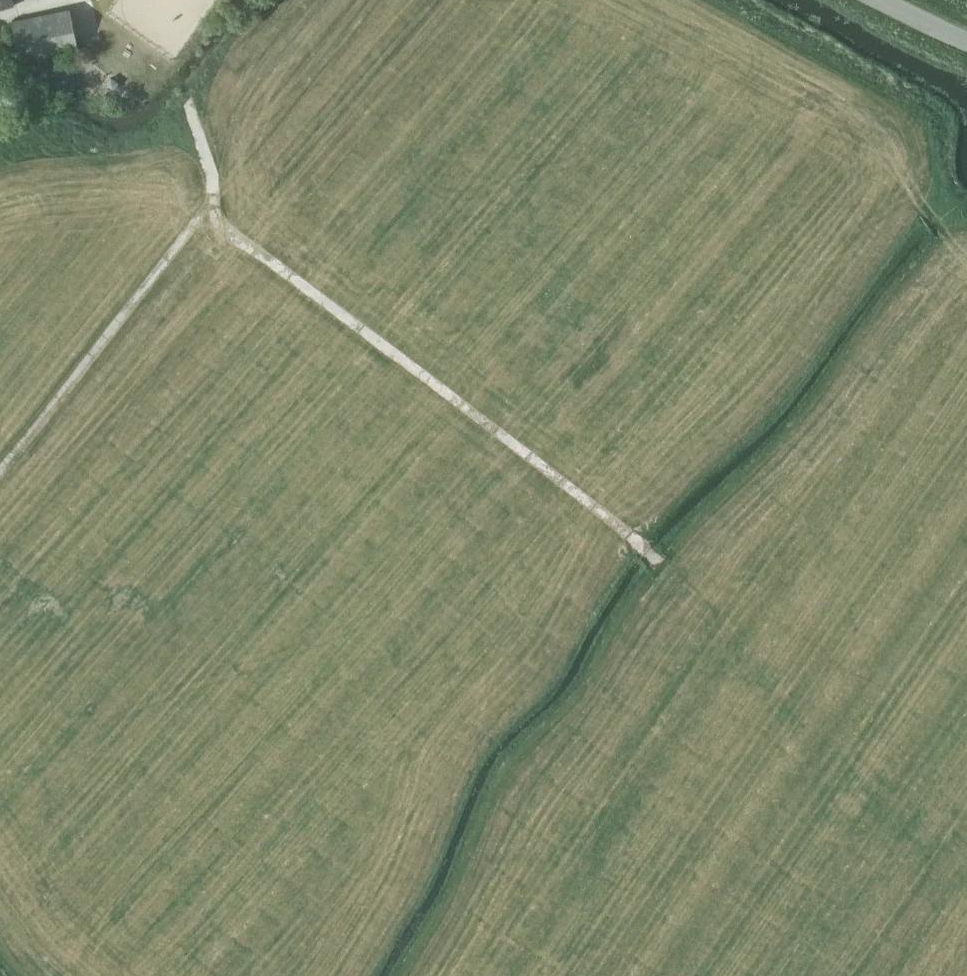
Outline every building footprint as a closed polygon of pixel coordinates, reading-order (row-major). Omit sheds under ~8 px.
[(12,6),(10,0),(0,0),(0,9),(12,6)] [(19,62),(76,50),(68,7),(10,19),(19,62)]
